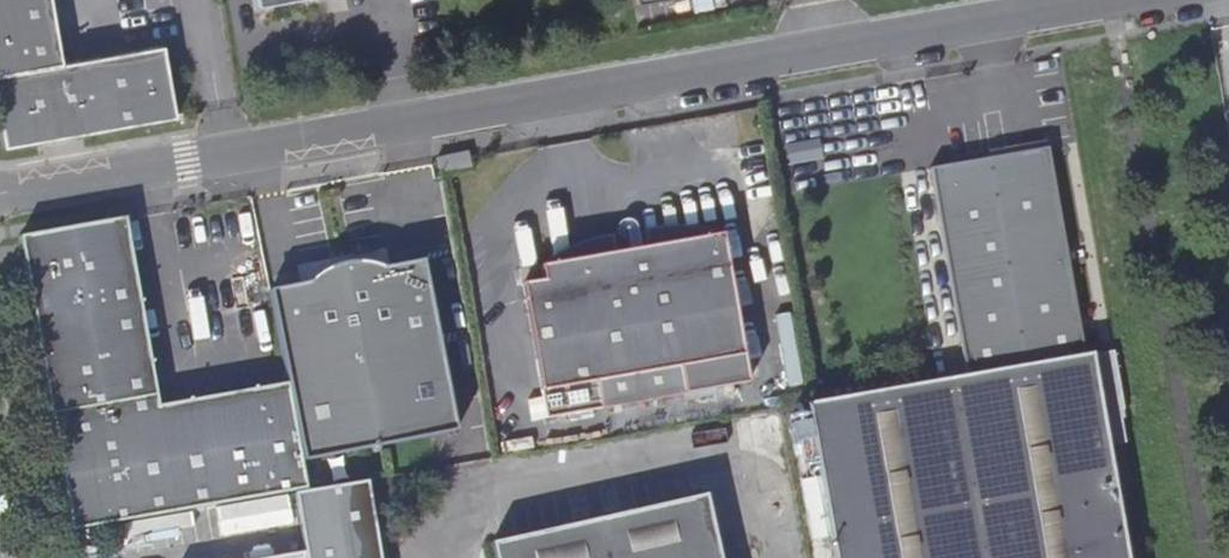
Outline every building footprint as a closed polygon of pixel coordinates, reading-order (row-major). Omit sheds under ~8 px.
[(4,149),(175,118),(162,47),(62,65),(51,0),(0,0),(0,127),(4,149)] [(637,9),(686,0),(635,0),(637,9)] [(966,376),(1084,356),(1048,149),(930,169),(966,376)] [(315,276),(309,283),(279,288),(297,390),(167,410),(136,217),(23,238),(72,529),(299,497),(311,495),(306,459),(452,431),(420,262),(380,270),(372,266),(363,264),(352,263),(341,264),(331,267),(322,271),(315,276)] [(720,232),(539,265),(542,280),(521,284),(546,418),(608,407),(748,382),(745,370),(720,232)] [(578,255),(614,250),(612,236),(576,241),(578,255)] [(1093,355),(1103,415),(1125,410),(1115,351),(1093,355)] [(817,402),(808,404),(836,557),(1130,557),(1109,447),(1105,423),(1103,415),(1093,355),(1092,354),(1084,356),(966,376),(817,402)] [(1122,420),(1105,423),(1109,447),(1126,443),(1122,420)] [(299,497),(305,553),(306,557),(382,557),(368,487),(311,495),(299,497)] [(493,557),(719,557),(704,496),(490,545),(493,557)]
